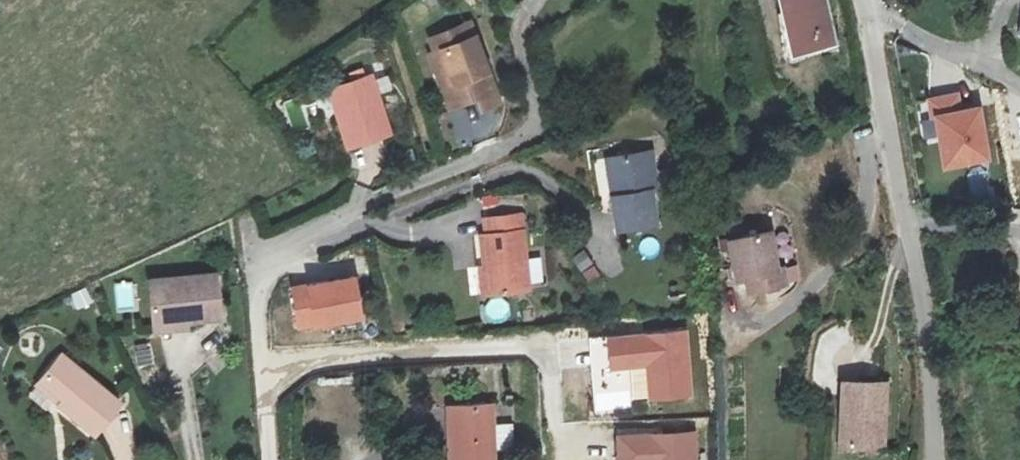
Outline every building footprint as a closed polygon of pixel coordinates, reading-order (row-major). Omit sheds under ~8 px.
[(793,54),(837,43),(826,0),(779,0),(793,54)] [(451,109),(479,98),(484,110),(501,104),(472,23),(432,38),(437,52),(431,54),(451,109)] [(371,77),(330,90),(349,148),(390,135),(371,77)] [(946,169),(989,162),(980,109),(963,112),(960,95),(928,101),(931,118),(922,120),(925,139),(941,136),(946,169)] [(653,152),(612,158),(618,195),(611,197),(617,233),(657,226),(651,192),(659,191),(653,152)] [(592,160),(599,194),(609,192),(603,158),(592,160)] [(969,169),(968,194),(987,194),(988,169),(969,169)] [(482,295),(531,290),(522,214),(485,218),(486,233),(481,233),(485,266),(479,267),(482,295)] [(773,235),(732,242),(739,281),(747,279),(750,295),(789,288),(786,274),(780,275),(773,235)] [(586,249),(572,255),(586,283),(599,276),(586,249)] [(540,256),(528,257),(531,284),(543,282),(540,256)] [(219,276),(152,282),(157,331),(189,328),(188,322),(223,319),(219,276)] [(296,289),(303,330),(363,320),(356,278),(296,289)] [(506,299),(485,304),(489,324),(511,319),(506,299)] [(692,398),(687,333),(608,339),(611,370),(648,367),(651,401),(692,398)] [(137,367),(154,364),(149,343),(133,346),(137,367)] [(121,405),(61,357),(36,389),(95,436),(121,405)] [(887,385),(843,384),(842,449),(885,450),(887,385)] [(451,459),(494,459),(492,405),(449,406),(451,459)] [(693,433),(618,437),(620,459),(694,459),(693,433)]
